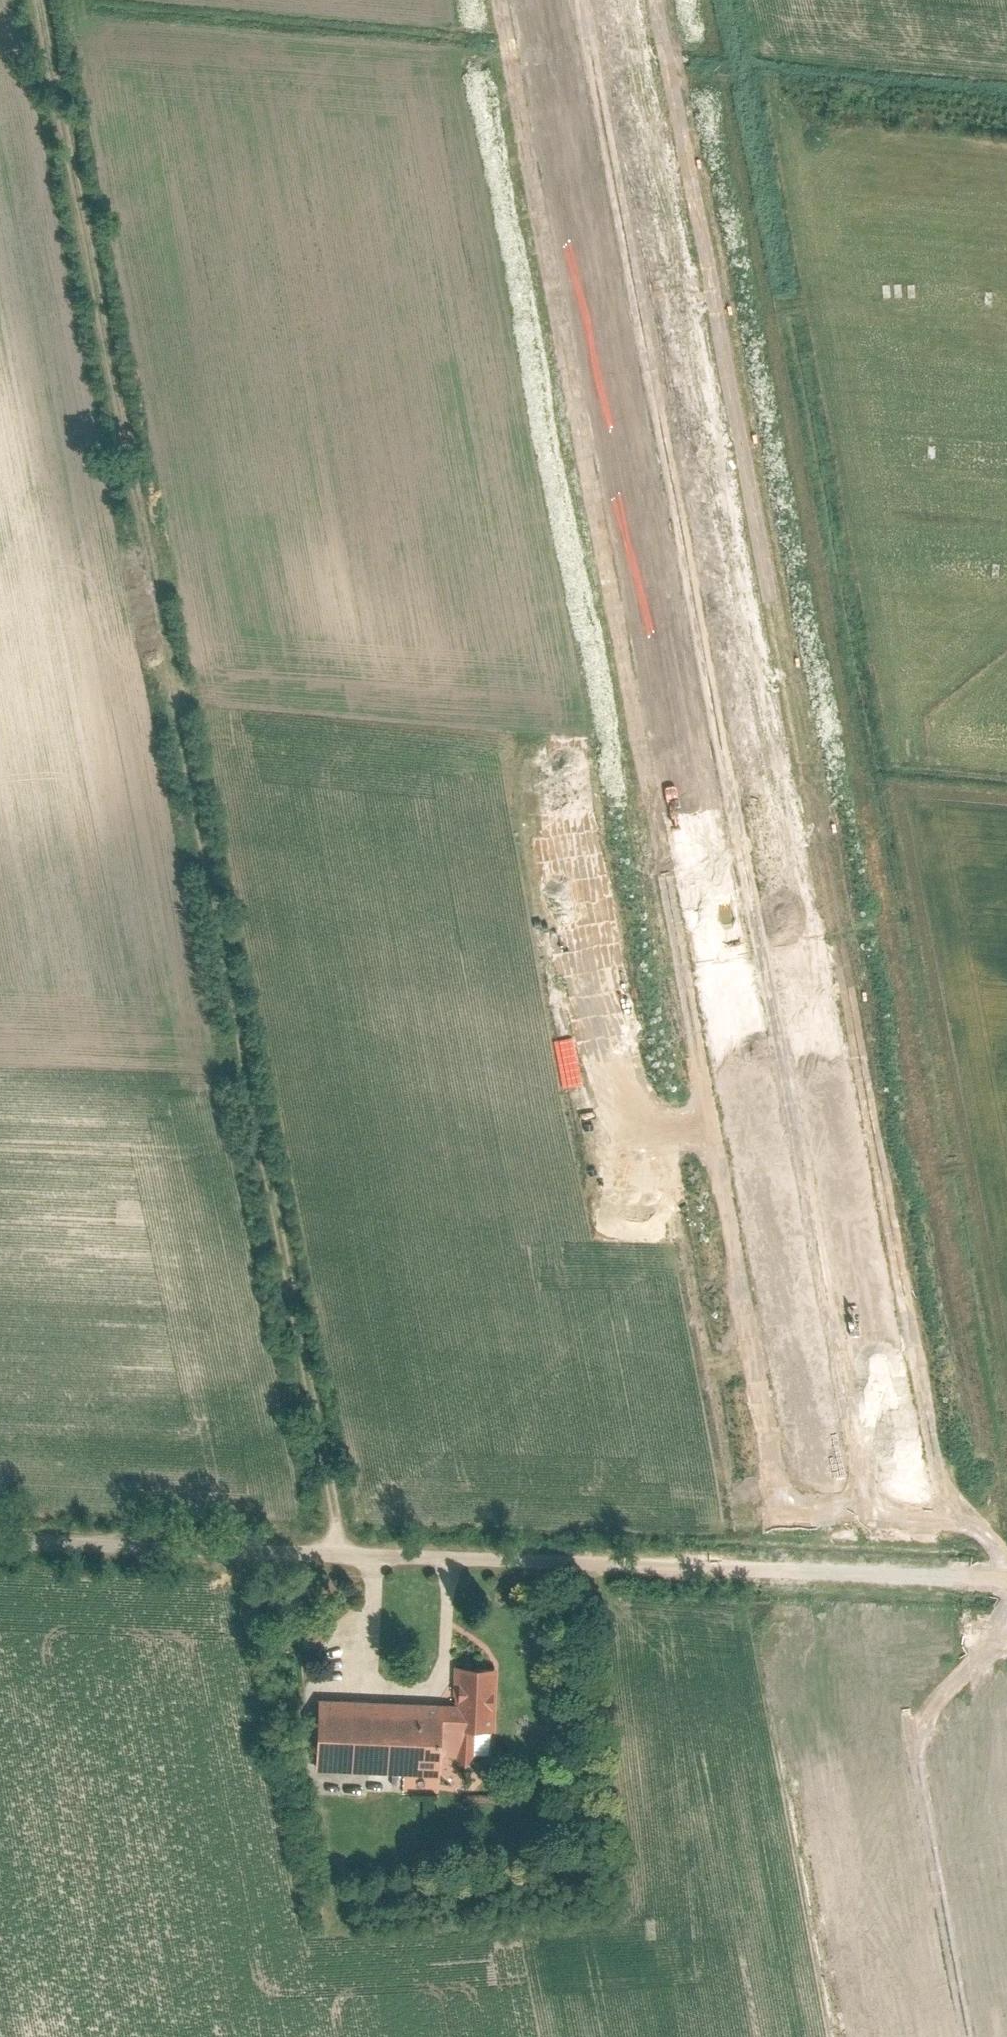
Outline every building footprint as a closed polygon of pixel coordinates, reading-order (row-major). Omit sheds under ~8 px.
[(457,1701),(320,1697),(317,1769),(441,1775),(442,1753),(460,1753),(466,1761),(474,1752),(475,1728),(493,1729),(496,1729),(499,1665),(457,1663),(457,1701)] [(492,1752),(493,1729),(475,1728),(474,1752),(492,1752)]
